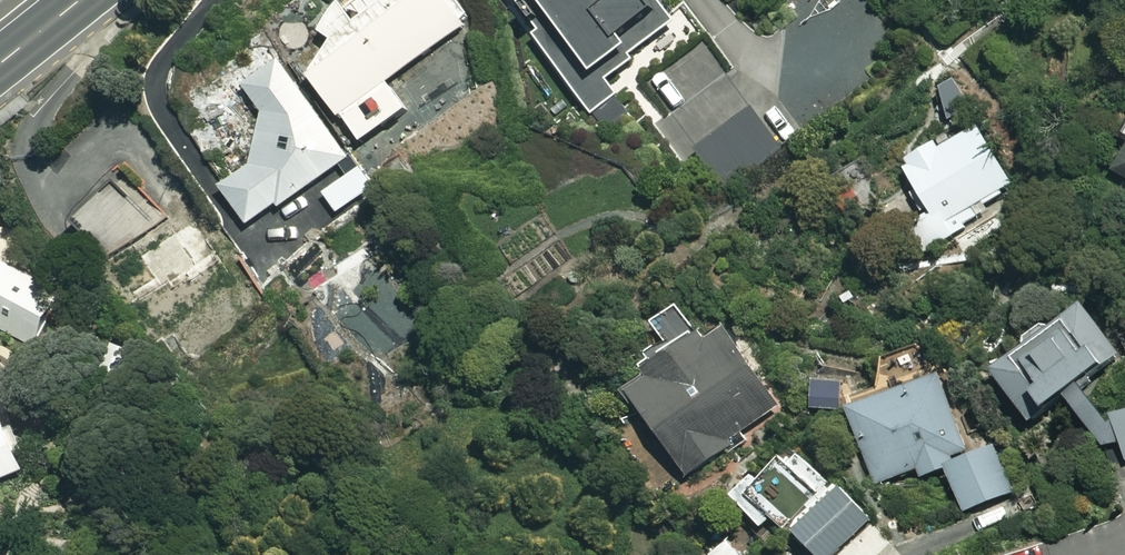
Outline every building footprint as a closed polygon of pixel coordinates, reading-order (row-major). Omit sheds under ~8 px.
[(459,0),(364,0),(327,28),(344,50),(314,73),(368,144),(412,111),(393,85),(475,22),(459,0)] [(550,36),(544,40),(591,111),(695,42),(667,0),(528,0),(550,36)] [(355,160),(289,63),(252,88),(271,116),(258,168),(228,189),(254,228),(355,160)] [(745,63),(648,127),(695,202),(794,137),(745,63)] [(968,80),(938,92),(951,126),(981,114),(968,80)] [(944,146),(910,174),(936,207),(917,221),(938,248),(1023,181),(982,129),(950,154),(944,146)] [(110,260),(164,224),(135,181),(81,216),(110,260)] [(207,307),(245,282),(194,204),(164,224),(110,260),(160,338),(172,330),(207,307)] [(652,362),(665,383),(646,394),(698,482),(724,467),(714,451),(787,408),(744,336),(718,352),(691,306),(662,323),(676,348),(652,362)] [(1099,310),(1005,375),(1043,430),(1081,404),(1111,449),(1124,445),(1124,415),(1115,417),(1097,392),(1124,372),(1124,347),(1099,310)] [(957,472),(983,462),(958,381),(858,412),(881,486),(924,473),(926,481),(957,472)] [(858,389),(819,385),(817,414),(856,417),(858,389)] [(792,532),(838,489),(804,451),(767,485),(760,478),(732,503),(762,535),(780,519),(792,532)] [(983,462),(957,472),(970,513),(1022,497),(1009,454),(983,462)] [(858,494),(807,537),(823,554),(854,554),(886,527),(858,494)] [(738,541),(720,554),(749,554),(738,541)]
